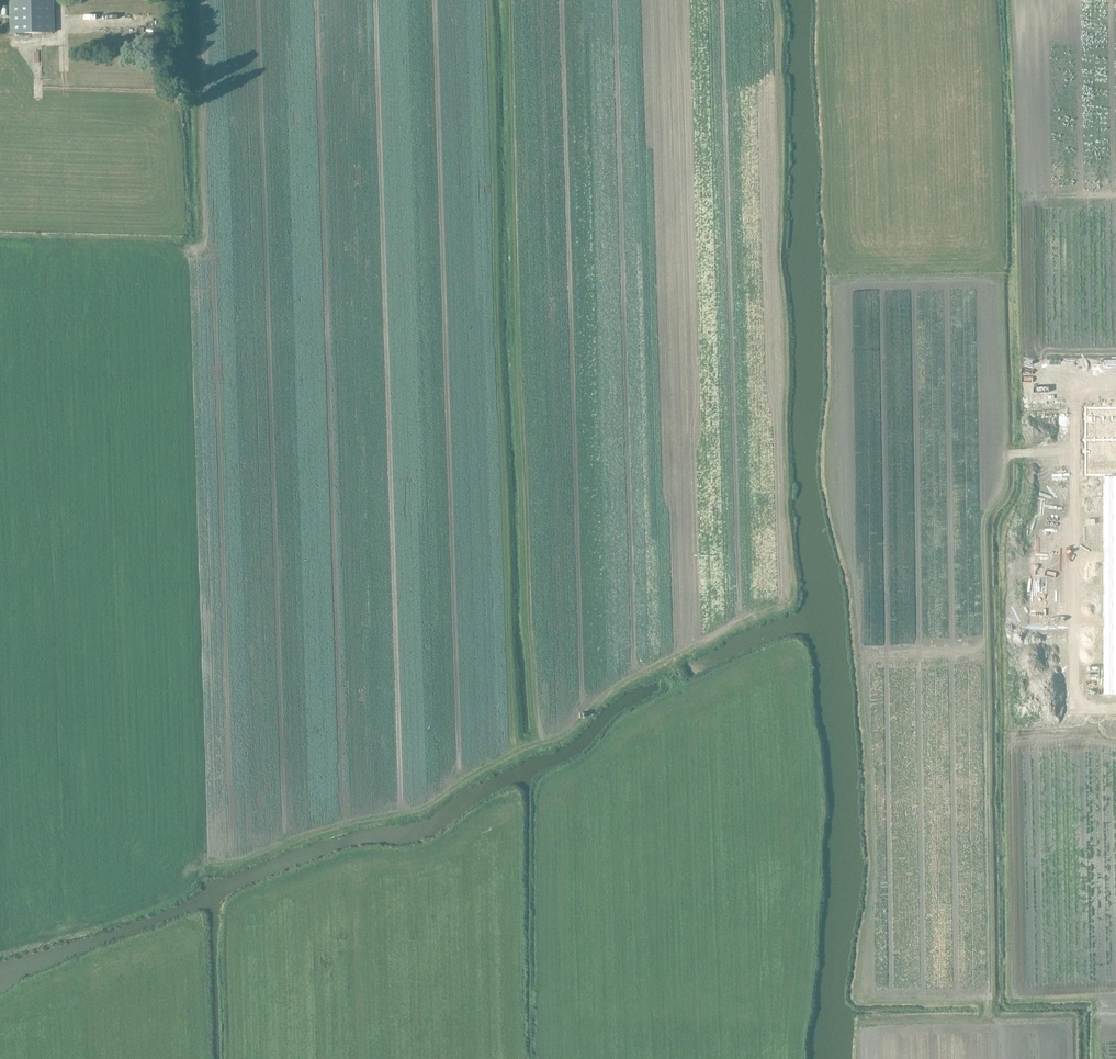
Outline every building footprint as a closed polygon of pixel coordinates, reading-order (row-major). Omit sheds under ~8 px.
[(53,0),(9,0),(10,33),(54,32),(53,0)] [(1085,407),(1085,475),(1103,475),(1115,475),(1115,407),(1085,407)] [(1104,695),(1115,695),(1115,475),(1103,475),(1104,695)]
